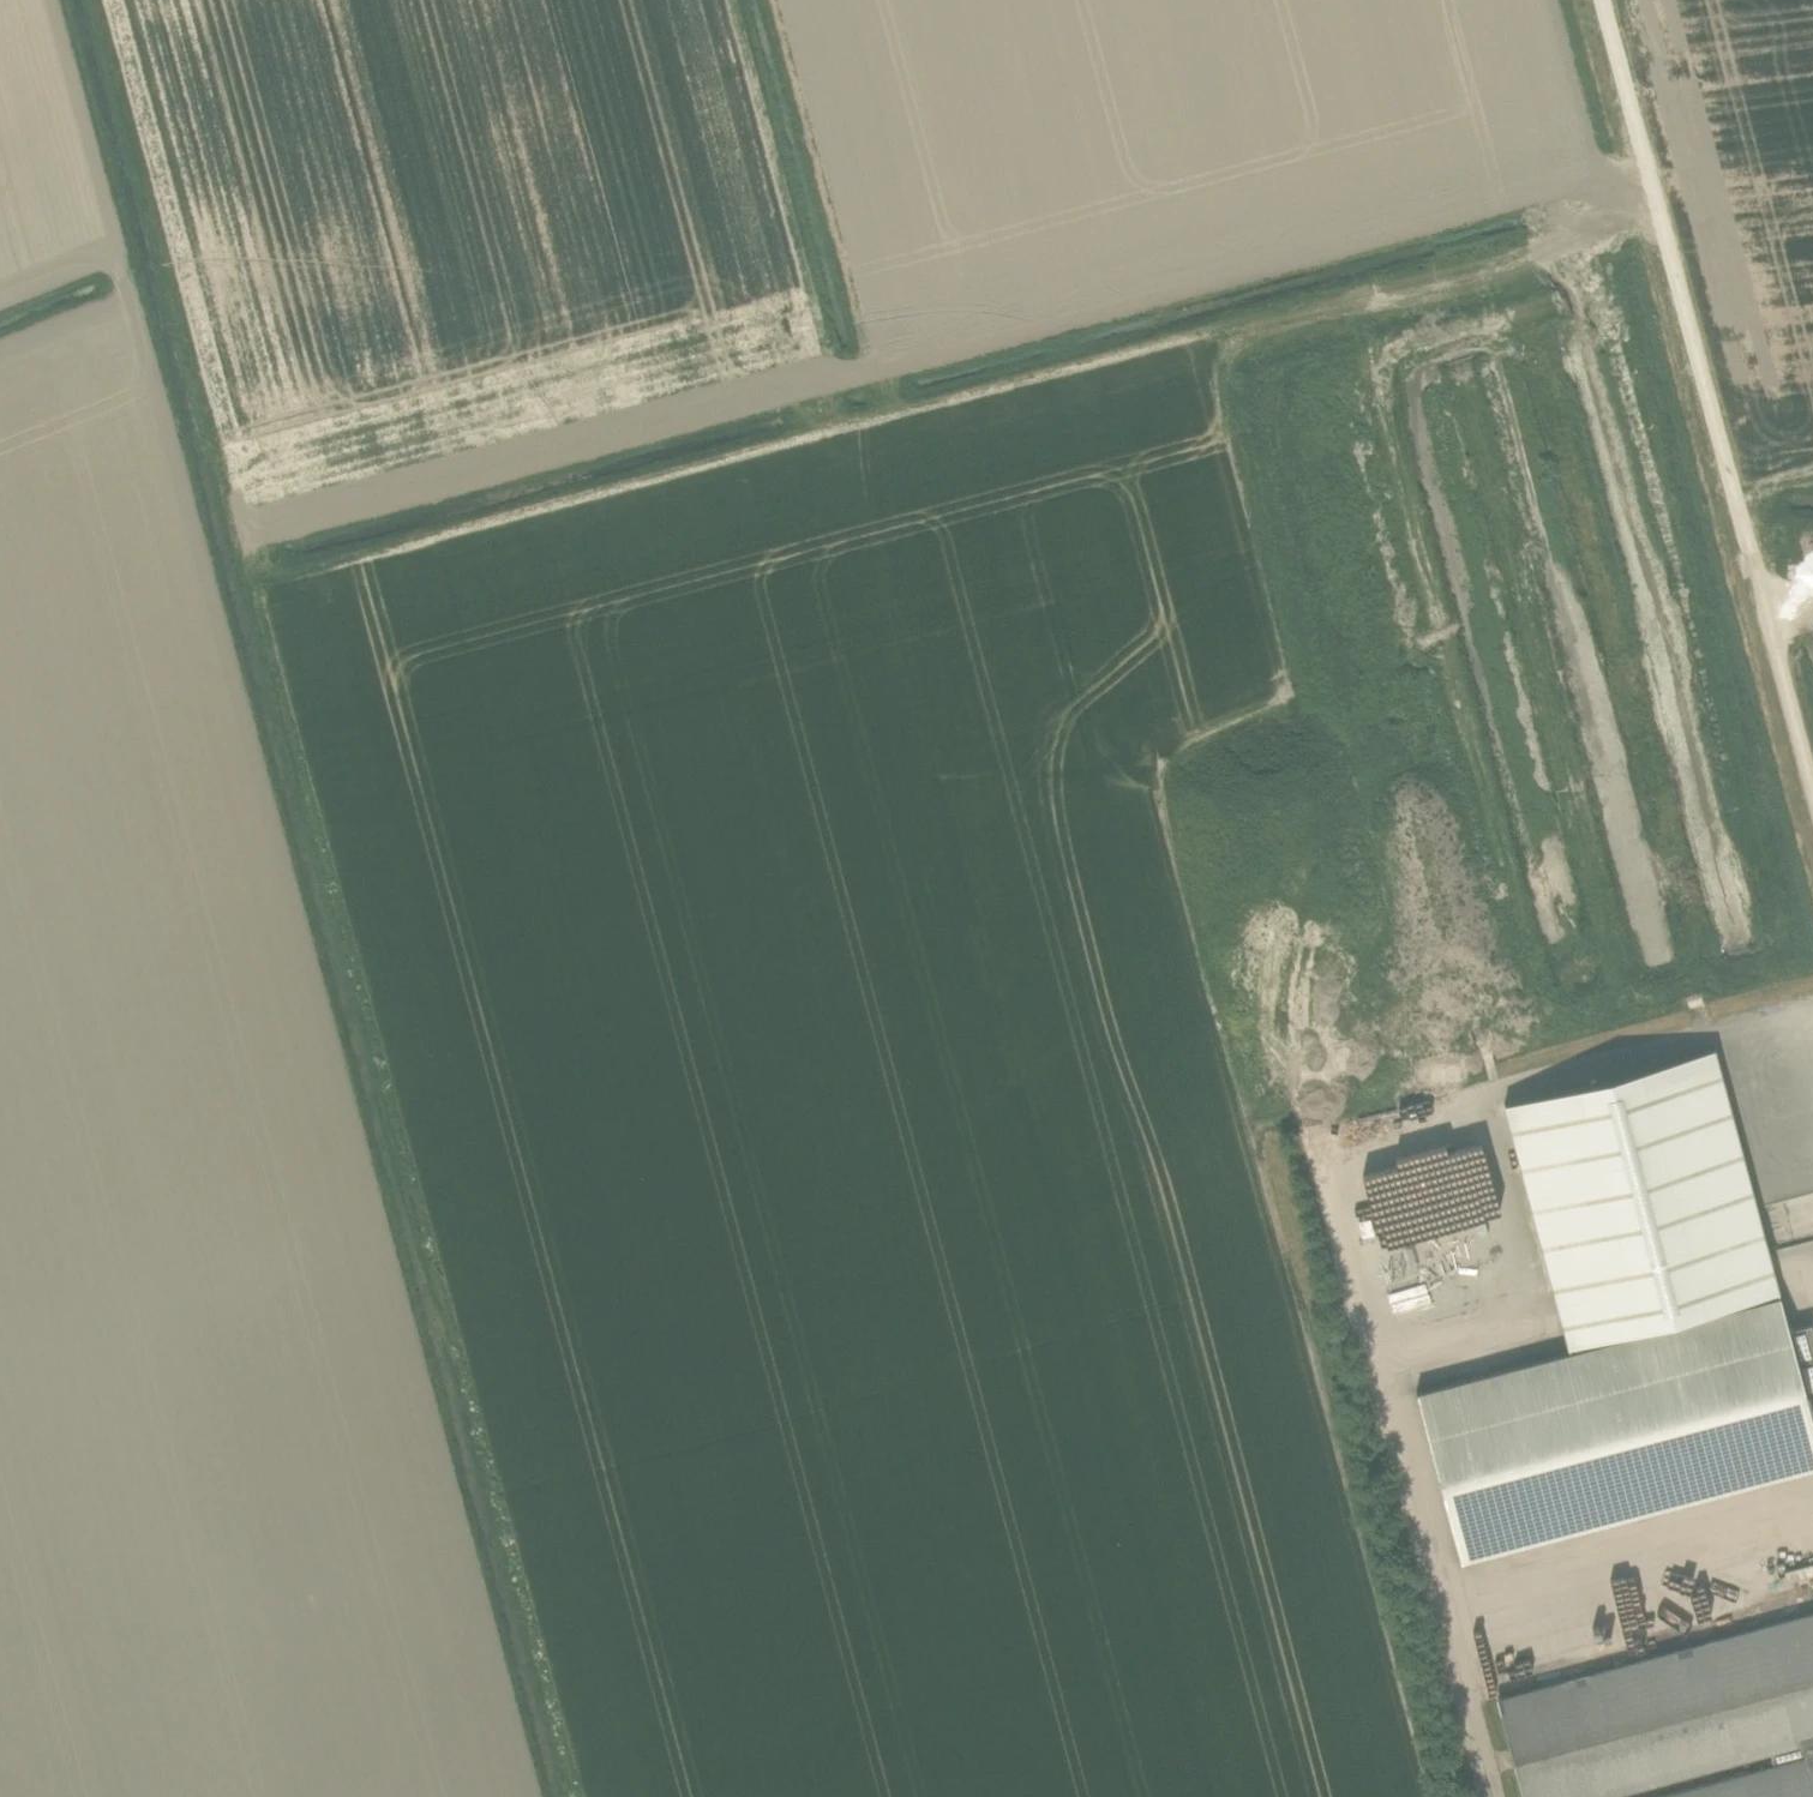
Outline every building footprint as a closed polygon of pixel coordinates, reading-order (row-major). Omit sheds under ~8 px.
[(1571,1350),(1780,1294),(1714,1049),(1505,1104),(1571,1350)] [(1366,1161),(1380,1232),(1426,1224),(1419,1188),(1435,1185),(1430,1156),(1399,1162),(1400,1171),(1390,1173),(1387,1157),(1366,1161)] [(1788,1328),(1779,1296),(1569,1351),(1570,1350),(1416,1391),(1461,1560),(1812,1467),(1812,1332),(1810,1322),(1788,1328)] [(1525,1796),(1603,1796),(1771,1751),(1774,1762),(1647,1796),(1812,1796),(1812,1612),(1498,1697),(1525,1796)] [(1514,1664),(1509,1629),(1475,1634),(1481,1669),(1514,1664)]
